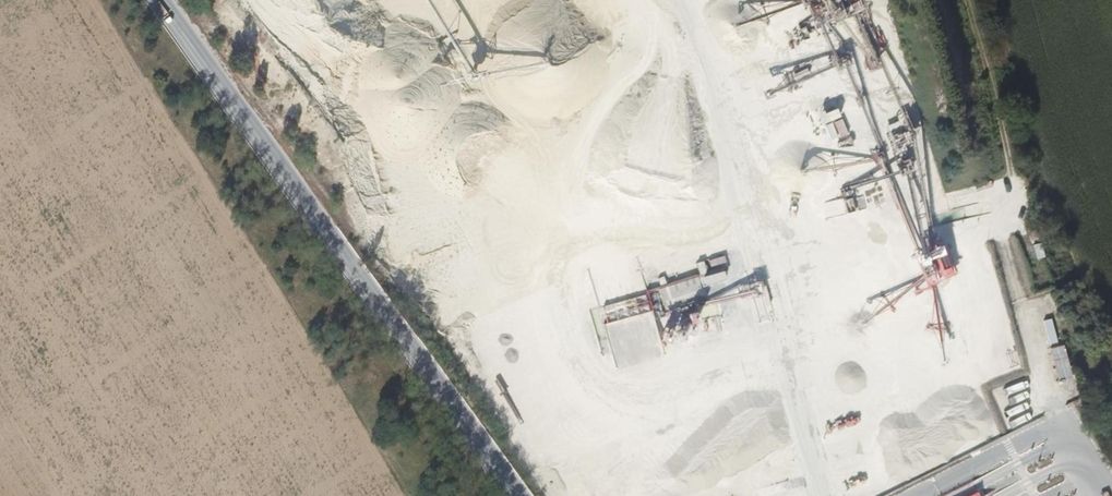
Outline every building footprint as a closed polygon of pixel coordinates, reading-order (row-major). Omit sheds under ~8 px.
[(858,46),(877,40),(863,0),(829,0),(832,8),(843,5),(848,21),(856,19),(859,26),(852,28),(858,46)] [(822,112),(825,121),(840,116),(837,107),(822,112)] [(842,118),(834,120),(838,137),(847,135),(842,118)] [(931,258),(938,257),(941,270),(949,268),(944,244),(929,247),(931,258)] [(697,263),(703,284),(727,277),(721,256),(697,263)] [(685,292),(701,287),(697,276),(681,281),(685,292)] [(607,322),(650,310),(645,294),(602,306),(607,322)] [(1065,344),(1051,347),(1058,378),(1071,375),(1065,344)] [(757,492),(759,495),(765,495),(777,491),(774,485),(757,492)]
